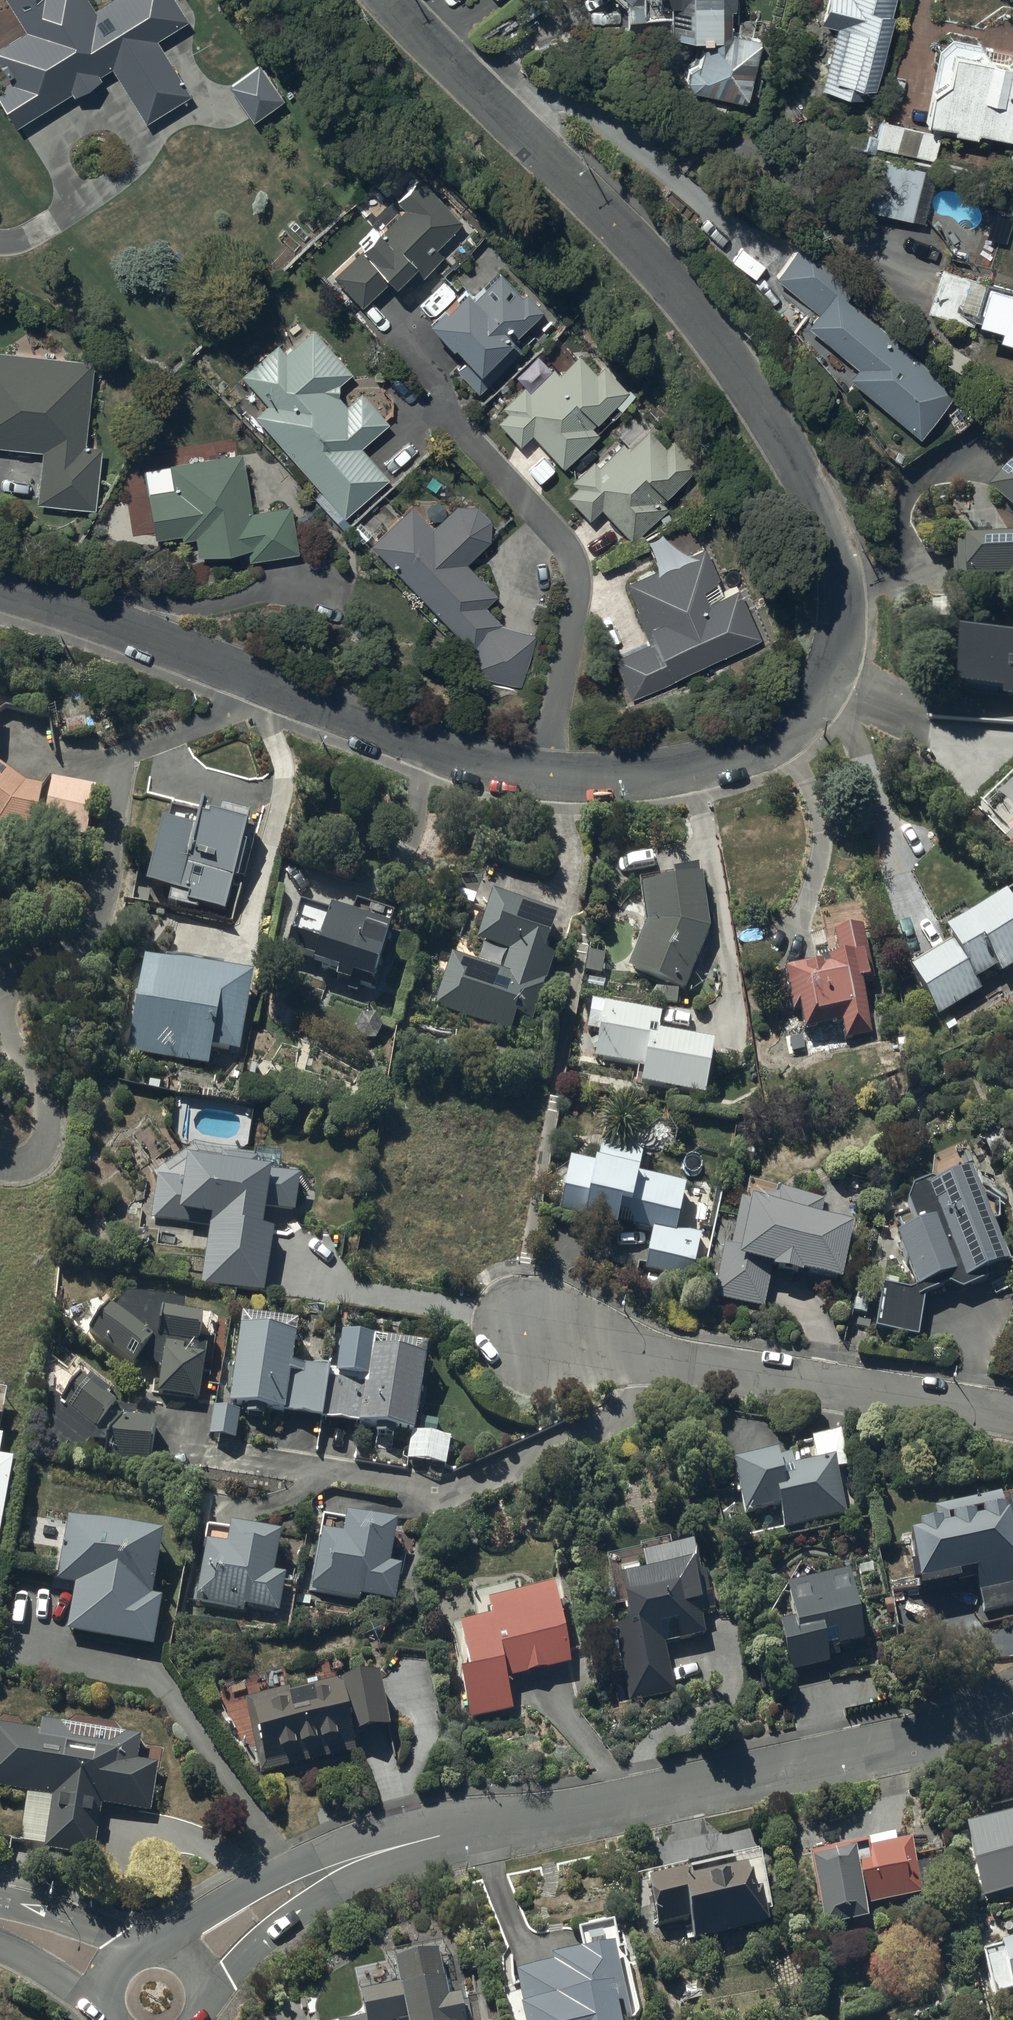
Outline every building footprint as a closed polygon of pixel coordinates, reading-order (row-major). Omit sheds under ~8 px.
[(15,126),(71,91),(75,98),(102,82),(100,78),(112,71),(146,126),(191,98),(156,42),(188,21),(175,0),(116,0),(94,13),(86,0),(5,0),(27,36),(0,53),(0,63),(12,82),(0,90),(0,101),(15,126)] [(627,3),(627,40),(708,39),(701,66),(690,71),(687,81),(694,93),(745,106),(762,42),(731,34),(731,11),(735,11),(735,0),(624,0),(627,3)] [(823,25),(839,29),(824,90),(871,102),(896,0),(829,0),(823,25)] [(930,127),(957,131),(956,135),(979,140),(980,136),(1011,142),(1012,131),(1012,64),(1010,65),(959,56),(952,86),(934,97),(930,127)] [(259,63),(227,84),(251,120),(283,99),(259,63)] [(878,150),(935,163),(941,137),(884,123),(878,150)] [(874,213),(911,223),(924,173),(886,164),(874,213)] [(362,305),(389,279),(393,283),(403,274),(414,285),(444,256),(436,248),(464,221),(420,177),(397,199),(405,207),(380,232),(376,228),(359,244),(361,246),(332,275),(362,305)] [(850,383),(921,441),(959,395),(847,304),(858,290),(803,246),(776,279),(822,316),(810,330),(860,371),(850,383)] [(477,391),(523,349),(513,338),(544,310),(527,291),(521,296),(500,273),(473,297),(465,289),(446,307),(443,304),(427,318),(452,344),(454,343),(467,357),(456,367),(477,391)] [(979,325),(1003,333),(1000,342),(1012,345),(1012,296),(989,289),(979,325)] [(267,402),(255,413),(346,517),(389,477),(360,447),(389,420),(360,390),(346,403),(338,395),(338,382),(351,370),(312,327),(284,352),(275,343),(241,374),(267,402)] [(41,451),(37,503),(96,508),(99,446),(84,445),(92,360),(0,349),(0,446),(41,451)] [(523,384),(501,404),(507,411),(497,420),(519,444),(532,432),(563,467),(599,434),(591,426),(615,404),(620,409),(635,395),(629,389),(628,391),(604,365),(595,373),(578,354),(558,373),(553,367),(548,372),(535,358),(515,376),(523,384)] [(593,458),(571,478),(576,484),(566,494),(589,518),(601,507),(633,541),(668,508),(661,500),(699,465),(674,439),(666,447),(649,428),(628,448),(620,439),(607,451),(605,448),(598,455),(600,457),(596,461),(593,458)] [(174,487),(147,492),(154,537),(180,533),(181,539),(194,537),(197,555),(246,547),(248,559),(299,551),(291,504),(250,510),(241,451),(170,462),(174,487)] [(999,499),(1012,510),(1012,481),(999,499)] [(371,543),(471,648),(464,671),(520,687),(535,633),(504,623),(485,604),(496,593),(466,562),(489,539),(490,519),(475,505),(456,504),(432,527),(411,505),(371,543)] [(673,677),(759,637),(738,585),(722,592),(717,580),(719,579),(704,545),(625,581),(638,609),(635,611),(648,640),(613,657),(632,699),(674,679),(673,677)] [(956,551),(959,593),(1012,587),(1012,545),(956,551)] [(971,697),(1012,699),(1012,705),(1012,643),(974,641),(971,697)] [(0,768),(0,827),(34,834),(42,792),(27,789),(0,768)] [(53,785),(43,827),(88,837),(97,794),(53,785)] [(198,910),(226,918),(249,839),(171,817),(150,891),(173,897),(170,907),(197,915),(198,910)] [(629,971),(685,995),(711,936),(704,888),(643,898),(648,930),(629,971)] [(436,1011),(512,1037),(517,1021),(533,1027),(556,962),(548,960),(560,926),(493,903),(478,948),(510,959),(503,978),(453,961),(436,1011)] [(940,1022),(983,994),(978,987),(1000,973),(1004,980),(1012,975),(1012,907),(1012,904),(950,944),(957,955),(914,983),(940,1022)] [(354,988),(374,994),(392,937),(334,918),(331,926),(302,917),(289,957),(318,966),(316,975),(341,983),(339,988),(353,993),(354,988)] [(844,1029),(848,1045),(874,1039),(863,992),(877,989),(865,936),(836,943),(842,970),(830,972),(832,981),(823,983),(821,975),(786,983),(794,1019),(802,1017),(807,1037),(844,1029)] [(215,1053),(239,1058),(255,988),(146,964),(126,1054),(210,1073),(215,1053)] [(644,1089),(707,1101),(716,1054),(661,1043),(664,1025),(593,1011),(588,1039),(602,1041),(598,1062),(647,1071),(644,1089)] [(363,1016),(355,1027),(362,1040),(376,1040),(384,1028),(377,1016),(363,1016)] [(978,1142),(987,1164),(1012,1153),(1004,1131),(978,1142)] [(570,1164),(560,1211),(604,1221),(603,1226),(619,1229),(621,1224),(654,1231),(645,1271),(649,1272),(647,1280),(660,1283),(662,1275),(691,1281),(701,1236),(677,1231),(687,1187),(640,1177),(646,1149),(602,1140),(596,1169),(570,1164)] [(222,1167),(189,1162),(186,1180),(157,1176),(151,1218),(180,1222),(181,1216),(211,1220),(202,1284),(266,1293),(274,1233),(264,1231),(267,1210),(296,1214),(301,1179),(256,1173),(258,1161),(223,1157),(222,1167)] [(910,1220),(897,1225),(902,1237),(895,1240),(915,1289),(908,1291),(881,1288),(876,1333),(919,1338),(924,1297),(948,1287),(962,1292),(992,1278),(989,1272),(1008,1263),(968,1175),(936,1190),(935,1189),(934,1189),(933,1189),(931,1189),(930,1189),(929,1189),(928,1189),(927,1189),(925,1189),(924,1189),(923,1189),(922,1190),(921,1190),(919,1190),(918,1191),(917,1191),(916,1192),(915,1193),(914,1193),(913,1194),(912,1195),(912,1196),(911,1197),(910,1198),(909,1199),(909,1200),(908,1201),(908,1202),(907,1203),(907,1204),(906,1205),(906,1206),(906,1208),(906,1209),(905,1210),(910,1220)] [(776,1190),(750,1184),(746,1203),(740,1202),(730,1248),(726,1247),(715,1298),(765,1309),(772,1279),(806,1286),(807,1281),(846,1289),(859,1224),(825,1216),(829,1198),(776,1187),(776,1190)] [(200,1346),(203,1321),(162,1315),(158,1344),(118,1313),(111,1307),(91,1332),(132,1366),(161,1369),(157,1396),(199,1401),(206,1347),(200,1346)] [(243,1322),(229,1404),(412,1434),(407,1461),(447,1467),(452,1438),(415,1432),(428,1352),(374,1345),(375,1343),(342,1340),(337,1373),(329,1373),(329,1367),(306,1366),(305,1372),(292,1370),(298,1332),(243,1322)] [(106,1444),(105,1460),(150,1468),(157,1427),(147,1425),(149,1414),(138,1412),(138,1411),(113,1407),(106,1403),(111,1398),(92,1382),(88,1386),(81,1380),(62,1402),(51,1392),(43,1401),(42,1424),(52,1433),(48,1438),(62,1451),(69,1443),(80,1453),(90,1442),(106,1444)] [(241,1412),(215,1407),(209,1435),(236,1441),(241,1412)] [(779,1456),(735,1466),(746,1516),(780,1509),(784,1529),(848,1515),(838,1472),(847,1470),(841,1439),(813,1445),(818,1465),(796,1470),(793,1457),(780,1460),(779,1456)] [(15,1462),(0,1459),(0,1539),(15,1462)] [(913,1571),(905,1573),(909,1590),(916,1588),(918,1594),(959,1585),(958,1580),(974,1576),(982,1614),(1012,1607),(1012,1521),(1006,1522),(1000,1495),(934,1510),(938,1530),(916,1535),(917,1541),(907,1543),(913,1571)] [(75,1586),(67,1632),(154,1649),(163,1600),(154,1599),(165,1537),(69,1518),(56,1583),(75,1586)] [(344,1538),(324,1534),(312,1592),(365,1603),(367,1597),(394,1603),(401,1571),(390,1569),(398,1530),(348,1520),(344,1538)] [(280,1613),(286,1580),(275,1578),(282,1537),(231,1530),(229,1547),(206,1544),(196,1603),(245,1612),(245,1609),(280,1613)] [(647,1575),(621,1581),(630,1630),(615,1633),(628,1701),(676,1691),(667,1644),(705,1637),(701,1615),(708,1614),(694,1548),(644,1558),(647,1575)] [(787,1592),(796,1629),(782,1632),(792,1675),(829,1666),(828,1662),(841,1659),(839,1651),(865,1645),(854,1596),(858,1595),(853,1571),(827,1577),(828,1582),(787,1592)] [(555,1593),(489,1607),(493,1624),(461,1631),(471,1676),(461,1678),(471,1721),(514,1711),(507,1681),(572,1665),(555,1593)] [(246,1702),(250,1725),(259,1765),(261,1774),(357,1755),(353,1737),(391,1730),(381,1681),(337,1690),(335,1679),(305,1685),(307,1695),(290,1698),(289,1693),(246,1702)] [(27,1794),(20,1843),(45,1847),(44,1851),(93,1858),(101,1807),(150,1814),(158,1764),(138,1761),(142,1737),(42,1722),(41,1732),(0,1726),(0,1790),(27,1794)] [(865,1908),(920,1895),(921,1898),(934,1895),(927,1865),(915,1867),(910,1844),(894,1847),(893,1839),(807,1858),(824,1931),(868,1921),(865,1908)] [(772,1913),(761,1859),(690,1875),(691,1877),(649,1885),(658,1928),(690,1922),(695,1944),(769,1929),(766,1915),(772,1913)] [(516,1975),(524,2008),(521,2009),(523,2019),(624,2019),(633,2018),(617,1949),(626,1947),(622,1930),(617,1931),(615,1923),(578,1931),(580,1939),(573,1940),(575,1949),(556,1953),(557,1959),(552,1960),(554,1967),(516,1975)] [(982,1955),(994,2001),(1010,1997),(1012,2006),(1012,1947),(982,1955)] [(360,1993),(366,2018),(355,2019),(466,2019),(461,1999),(450,2001),(439,1951),(395,1961),(400,1984),(360,1993)]
